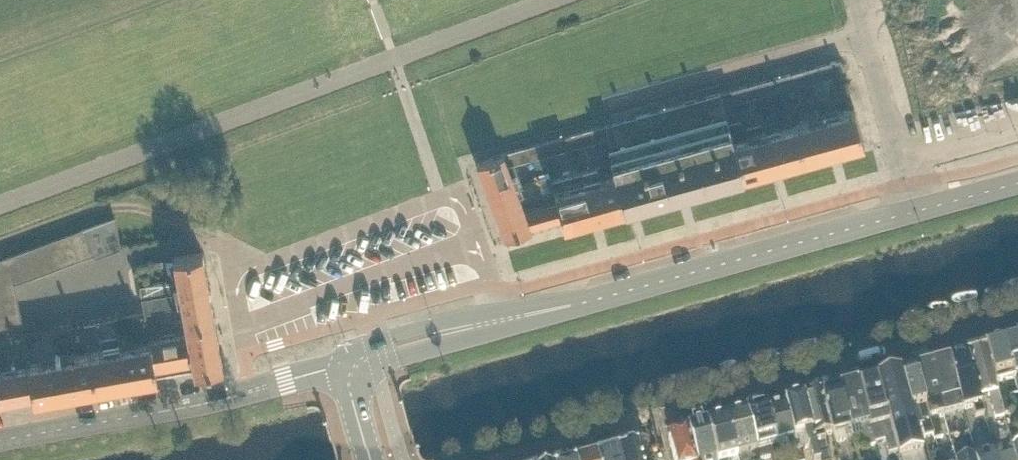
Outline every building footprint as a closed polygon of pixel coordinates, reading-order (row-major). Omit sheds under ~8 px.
[(825,75),(845,70),(841,57),(721,91),(724,103),(814,78),(825,75)] [(819,96),(830,93),(825,75),(814,78),(819,96)] [(727,113),(724,103),(721,91),(709,94),(715,117),(727,113)] [(703,120),(715,117),(709,94),(697,97),(703,120)] [(691,123),(703,120),(697,97),(685,101),(691,123)] [(680,127),(691,123),(685,101),(673,104),(680,127)] [(668,130),(680,127),(673,104),(661,107),(668,130)] [(804,157),(864,140),(855,105),(794,122),(804,157)] [(656,134),(668,130),(661,107),(649,110),(656,134)] [(644,137),(656,134),(649,110),(637,114),(644,137)] [(729,120),(727,113),(715,117),(703,120),(691,123),(680,127),(668,130),(656,134),(644,137),(632,140),(620,144),(609,147),(616,171),(626,207),(627,206),(625,199),(635,197),(637,203),(638,203),(638,202),(742,173),(742,174),(744,174),(729,120)] [(632,140),(644,137),(637,114),(625,117),(632,140)] [(794,122),(746,135),(741,116),(729,120),(744,174),(804,157),(794,122)] [(620,144),(632,140),(625,117),(613,120),(620,144)] [(509,163),(606,136),(603,123),(504,151),(509,163)] [(509,163),(504,151),(477,161),(504,234),(532,227),(532,226),(563,217),(556,188),(553,178),(551,172),(539,176),(543,189),(554,186),(558,200),(526,208),(509,163)] [(600,176),(597,165),(583,169),(553,178),(556,188),(563,217),(565,224),(626,207),(616,171),(600,176)] [(116,216),(90,225),(94,250),(96,254),(121,245),(116,216)] [(83,254),(94,250),(90,225),(79,229),(83,254)] [(71,259),(83,254),(79,229),(67,234),(71,259)] [(67,234),(56,238),(60,263),(71,259),(67,234)] [(56,238),(44,242),(48,267),(60,263),(56,238)] [(33,246),(37,271),(48,267),(44,242),(33,246)] [(33,246),(22,250),(26,275),(37,271),(33,246)] [(9,255),(14,280),(26,275),(22,250),(9,255)] [(186,321),(215,316),(203,250),(174,255),(178,277),(140,283),(144,305),(150,304),(150,308),(182,302),(186,321)] [(14,280),(9,255),(0,258),(0,290),(16,287),(14,280)] [(17,297),(16,287),(0,290),(0,302),(17,297)] [(17,297),(0,302),(0,315),(20,310),(17,297)] [(0,315),(0,328),(22,324),(20,310),(0,315)] [(195,369),(224,364),(215,316),(186,321),(187,329),(188,329),(191,344),(193,358),(195,369)] [(193,358),(191,344),(188,329),(187,329),(149,335),(150,340),(151,340),(153,352),(155,365),(156,365),(193,358)] [(29,361),(24,332),(0,337),(0,397),(33,391),(34,391),(29,361)] [(1004,342),(1017,392),(1017,338),(1004,342)] [(155,365),(153,352),(151,340),(150,340),(89,351),(96,387),(158,376),(156,365),(155,365)] [(1017,392),(1004,342),(986,347),(1005,416),(1015,413),(1009,395),(1017,392)] [(1007,425),(1005,416),(986,347),(968,352),(980,397),(990,395),(998,421),(1001,420),(1003,426),(1007,425)] [(34,398),(96,387),(89,351),(29,361),(34,391),(33,391),(34,398)] [(985,415),(980,397),(968,352),(949,358),(959,391),(961,400),(964,410),(974,407),(977,417),(985,415)] [(945,416),(955,414),(965,411),(964,410),(961,400),(959,391),(949,358),(931,363),(942,398),(940,399),(945,416)] [(936,439),(943,437),(938,418),(945,416),(940,399),(942,398),(931,363),(916,367),(923,392),(935,434),(936,439)] [(935,434),(923,392),(916,367),(901,371),(912,409),(919,408),(923,421),(924,421),(928,436),(935,434)] [(912,409),(901,371),(877,378),(897,453),(899,459),(925,459),(912,409)] [(897,453),(877,378),(859,383),(871,428),(875,444),(885,442),(889,455),(897,453)] [(875,444),(871,428),(859,383),(840,388),(852,433),(862,430),(867,449),(876,447),(875,444)] [(856,449),(852,433),(840,388),(822,393),(834,434),(834,436),(842,434),(847,452),(856,449)] [(834,434),(822,393),(804,398),(821,459),(831,459),(825,437),(834,434)] [(804,398),(786,403),(798,450),(801,449),(808,447),(809,449),(810,449),(813,459),(821,459),(804,398)] [(798,450),(786,403),(768,408),(780,454),(791,451),(795,459),(805,459),(801,449),(798,450)] [(768,408),(747,414),(760,459),(761,459),(771,457),(772,459),(782,459),(780,454),(768,408)] [(747,414),(727,420),(738,459),(760,459),(747,414)] [(727,420),(707,425),(717,459),(738,459),(727,420)] [(707,425),(688,430),(697,459),(717,459),(707,425)] [(688,430),(672,435),(670,439),(675,459),(697,459),(688,430)] [(638,444),(617,450),(620,459),(643,459),(638,444)] [(996,456),(994,448),(975,454),(977,459),(997,459),(996,456)] [(617,450),(597,455),(598,459),(620,459),(617,450)] [(1014,451),(996,456),(997,459),(1017,459),(1014,451)]
